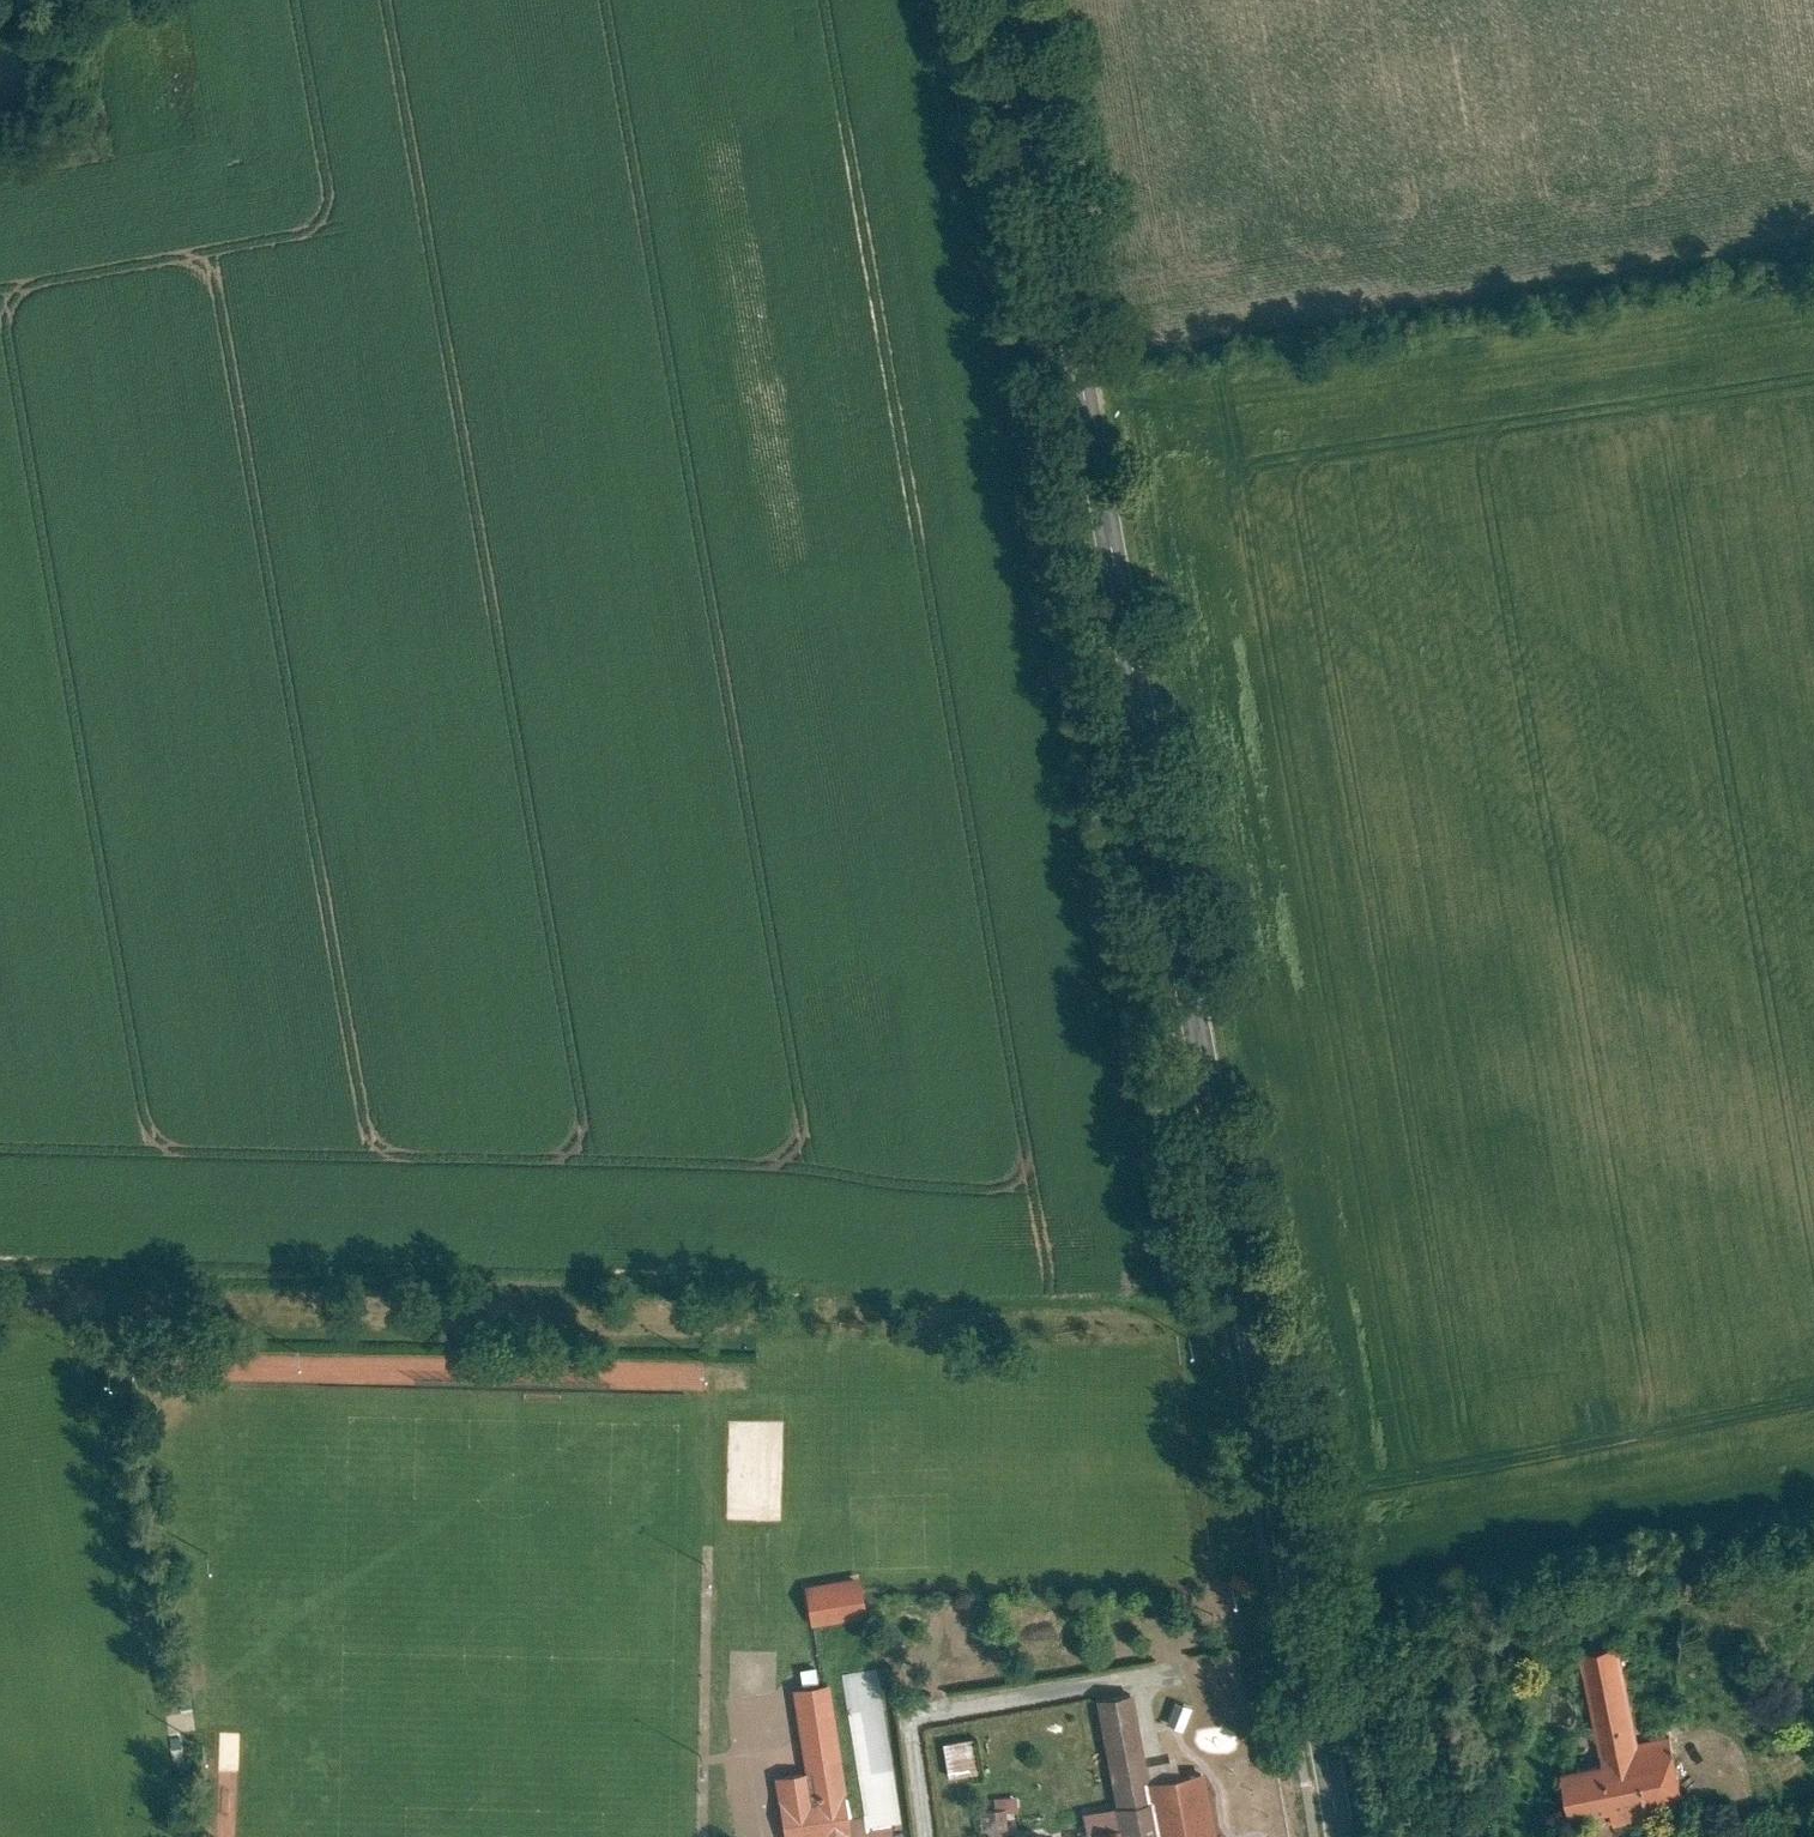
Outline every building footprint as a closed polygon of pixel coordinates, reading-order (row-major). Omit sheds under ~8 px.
[(810,1589),(817,1627),(872,1616),(865,1581),(810,1589)] [(1613,1641),(1573,1650),(1595,1756),(1553,1766),(1566,1825),(1678,1801),(1663,1729),(1633,1735),(1613,1641)] [(904,1836),(880,1671),(838,1678),(859,1822),(848,1824),(830,1702),(786,1708),(796,1771),(769,1775),(778,1836),(897,1836),(904,1836)] [(1206,1766),(1181,1770),(1178,1757),(1148,1762),(1136,1688),(1098,1694),(1117,1806),(1088,1810),(1091,1829),(1075,1832),(1076,1836),(1219,1836),(1206,1766)] [(944,1730),(952,1773),(979,1768),(970,1725),(944,1730)] [(1042,1826),(1014,1831),(1008,1795),(987,1799),(993,1836),(1044,1836),(1042,1826)]
